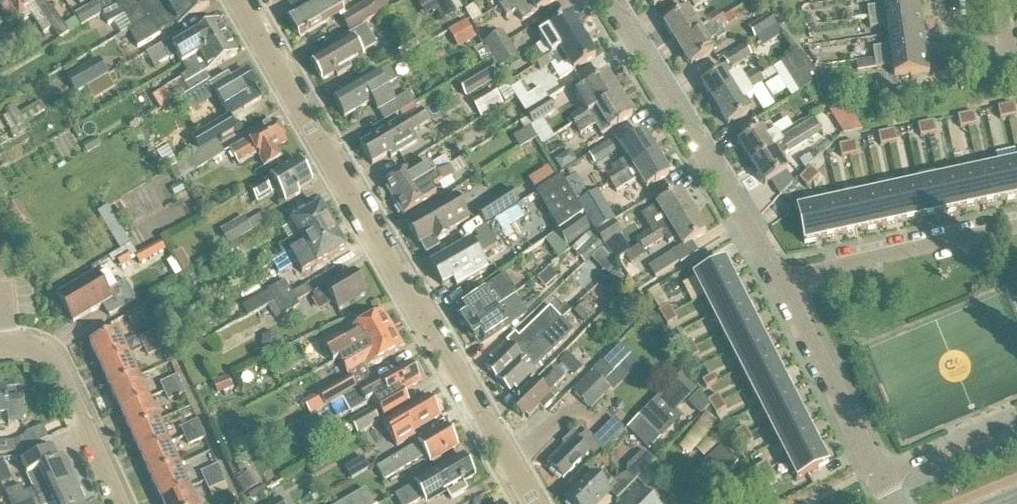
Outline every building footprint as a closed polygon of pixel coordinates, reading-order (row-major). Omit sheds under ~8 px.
[(51,31),(30,0),(9,0),(24,23),(31,18),(43,36),(51,31)] [(51,31),(59,43),(69,36),(52,11),(50,13),(42,2),(45,0),(30,0),(51,31)] [(132,31),(147,22),(149,17),(167,7),(169,9),(185,0),(153,0),(154,1),(141,8),(138,10),(132,0),(103,17),(109,27),(125,18),(132,31)] [(132,31),(128,33),(138,50),(159,38),(158,35),(176,25),(178,27),(209,9),(204,0),(185,0),(169,9),(167,7),(149,17),(147,22),(132,31)] [(295,36),(298,37),(300,40),(343,15),(339,8),(352,0),(324,0),(289,21),(293,28),(292,31),(295,36)] [(349,36),(389,11),(382,0),(375,0),(340,21),(349,36)] [(431,1),(443,22),(457,14),(449,0),(432,0),(431,1)] [(500,9),(515,0),(494,0),(500,9)] [(500,9),(507,21),(516,14),(523,24),(559,1),(558,0),(515,0),(500,9)] [(654,10),(670,0),(648,0),(654,10)] [(695,11),(712,0),(690,0),(689,1),(695,11)] [(868,21),(920,13),(918,0),(883,0),(884,8),(867,10),(868,21)] [(96,5),(76,17),(82,28),(103,15),(96,5)] [(665,27),(678,48),(709,29),(705,23),(705,22),(702,17),(693,23),(687,13),(665,27)] [(719,13),(713,17),(720,29),(727,25),(719,13)] [(887,28),(888,38),(923,34),(920,13),(868,21),(870,31),(887,28)] [(477,34),(498,21),(493,14),(473,27),(477,34)] [(709,29),(678,48),(691,69),(713,55),(707,45),(715,40),(717,43),(726,38),(720,29),(713,17),(705,22),(705,23),(709,29)] [(749,30),(754,41),(775,27),(769,17),(749,30)] [(548,69),(555,65),(551,59),(582,39),(569,19),(538,38),(544,46),(536,51),(540,58),(541,58),(548,69)] [(811,28),(810,19),(801,20),(803,29),(811,28)] [(75,22),(65,29),(69,35),(79,29),(75,22)] [(176,57),(182,67),(228,40),(218,24),(191,40),(187,42),(182,35),(161,48),(146,57),(154,70),(169,61),(176,57)] [(448,34),(456,48),(474,38),(466,24),(448,34)] [(333,52),(312,65),(323,83),(335,76),(337,80),(352,71),(350,68),(364,60),(362,56),(377,47),(369,34),(373,32),(371,28),(367,30),(366,28),(331,48),(333,52)] [(775,29),(766,35),(772,45),(781,39),(775,29)] [(28,41),(20,30),(12,35),(20,46),(28,41)] [(873,51),(874,61),(926,54),(923,34),(888,38),(890,48),(873,51)] [(484,47),(490,57),(508,45),(502,36),(484,47)] [(395,49),(401,60),(418,50),(412,39),(395,49)] [(551,59),(555,65),(558,70),(567,65),(573,74),(595,60),(582,39),(551,59)] [(175,104),(184,99),(190,95),(190,96),(208,85),(211,83),(206,75),(210,73),(237,57),(228,40),(182,67),(188,77),(181,82),(166,90),(175,104)] [(508,45),(490,57),(499,71),(517,60),(508,45)] [(723,61),(730,72),(752,59),(745,48),(723,61)] [(926,54),(874,61),(876,71),(893,69),(894,79),(929,75),(926,54)] [(782,65),(800,95),(822,82),(799,55),(782,65)] [(540,74),(548,69),(541,58),(540,58),(533,62),(540,74)] [(67,80),(76,96),(108,78),(99,62),(67,80)] [(458,85),(467,98),(497,79),(489,65),(458,85)] [(379,113),(385,124),(417,106),(410,95),(394,104),(386,90),(398,83),(390,69),(334,102),(345,121),(373,104),(379,113)] [(701,86),(714,107),(745,88),(742,82),(739,76),(730,82),(724,72),(701,86)] [(757,73),(750,77),(758,88),(764,84),(757,73)] [(262,101),(254,89),(255,88),(247,74),(232,82),(229,77),(225,79),(210,88),(216,99),(225,113),(225,114),(229,120),(244,112),(262,101)] [(584,128),(592,123),(588,117),(619,98),(606,77),(568,101),(577,116),(584,128)] [(745,88),(714,107),(728,128),(750,114),(744,105),(753,99),(749,94),(758,88),(750,77),(742,82),(745,88)] [(507,87),(515,99),(525,116),(547,102),(541,91),(527,100),(515,81),(507,87)] [(216,99),(210,88),(208,85),(190,96),(190,95),(184,99),(193,113),(216,99)] [(505,106),(515,99),(507,87),(506,88),(497,94),(505,106)] [(502,107),(493,92),(472,105),(481,120),(502,107)] [(592,123),(601,138),(632,119),(619,98),(588,117),(592,123)] [(548,103),(526,117),(532,127),(554,113),(548,103)] [(24,126),(45,114),(40,105),(29,111),(19,117),(14,109),(4,114),(15,132),(25,127),(24,126)] [(1013,107),(1005,109),(1008,120),(1016,119),(1013,107)] [(1005,109),(997,110),(1000,122),(1008,120),(1005,109)] [(422,112),(361,148),(372,167),(390,157),(392,160),(418,145),(412,135),(429,125),(422,112)] [(577,132),(584,128),(577,116),(570,121),(577,132)] [(973,116),(965,117),(968,129),(976,127),(973,116)] [(965,117),(957,119),(960,131),(968,129),(965,117)] [(191,141),(199,154),(236,133),(229,120),(191,141)] [(812,120),(806,123),(803,125),(812,140),(821,134),(812,120)] [(806,122),(792,130),(802,146),(812,140),(803,125),(806,123),(806,122)] [(934,124),(926,126),(928,138),(936,136),(934,124)] [(230,153),(237,165),(239,168),(258,157),(266,170),(281,161),(275,151),(286,145),(275,125),(249,140),(249,141),(230,153)] [(738,146),(751,167),(783,147),(778,139),(770,126),(738,146)] [(926,126),(917,128),(920,140),(928,138),(926,126)] [(530,130),(513,140),(520,151),(537,141),(530,130)] [(783,147),(751,167),(764,187),(787,173),(779,161),(791,153),(802,146),(792,130),(778,139),(783,147)] [(894,133),(886,135),(888,147),(896,145),(894,133)] [(886,135),(878,137),(880,148),(888,147),(886,135)] [(621,187),(629,182),(625,176),(656,157),(643,136),(620,150),(627,161),(611,171),(614,175),(621,187)] [(589,157),(595,167),(621,152),(615,142),(589,157)] [(89,144),(82,148),(87,156),(94,152),(89,144)] [(196,174),(224,157),(217,145),(177,168),(175,170),(182,182),(183,183),(196,174)] [(855,145),(847,147),(849,158),(857,157),(855,145)] [(847,147),(839,148),(841,160),(849,158),(847,147)] [(566,156),(554,163),(561,174),(576,164),(571,157),(566,156)] [(625,176),(629,182),(614,191),(616,195),(640,181),(646,192),(669,178),(656,157),(625,176)] [(433,166),(439,176),(449,169),(450,169),(445,159),(433,166)] [(249,192),(257,205),(271,197),(268,191),(274,187),(285,206),(300,197),(298,194),(311,186),(309,182),(310,180),(307,175),(304,174),(298,163),(249,192)] [(997,169),(1005,203),(1016,200),(1016,165),(997,169)] [(385,187),(395,203),(436,177),(430,167),(414,178),(410,172),(385,187)] [(546,167),(528,179),(532,186),(551,174),(546,167)] [(436,177),(395,203),(404,218),(437,197),(434,191),(455,178),(449,169),(439,176),(436,177)] [(997,169),(977,173),(985,207),(1005,203),(997,169)] [(810,170),(804,176),(813,185),(819,179),(810,170)] [(977,173),(958,178),(965,211),(985,207),(977,173)] [(614,191),(621,187),(614,175),(606,179),(614,191)] [(804,176),(799,182),(807,191),(813,185),(804,176)] [(958,178),(938,182),(945,216),(965,211),(958,178)] [(536,197),(558,235),(579,221),(581,214),(561,180),(536,197)] [(938,182),(918,186),(925,220),(945,216),(938,182)] [(185,193),(180,185),(171,191),(175,198),(185,193)] [(918,186),(898,191),(905,224),(925,220),(918,186)] [(898,191),(878,195),(885,229),(905,224),(898,191)] [(479,213),(487,227),(521,206),(512,192),(479,213)] [(595,195),(578,205),(591,226),(608,216),(595,195)] [(654,231),(651,233),(658,245),(665,240),(662,234),(692,215),(679,195),(644,216),(654,231)] [(878,195),(858,199),(865,233),(885,229),(878,195)] [(449,234),(470,222),(457,199),(408,227),(420,247),(422,246),(428,256),(440,249),(438,245),(451,237),(449,234)] [(858,199),(838,204),(845,237),(865,233),(858,199)] [(838,204),(818,208),(825,242),(845,237),(838,204)] [(107,208),(97,214),(119,252),(130,246),(107,208)] [(818,208),(797,212),(805,246),(825,242),(818,208)] [(9,224),(0,209),(0,229),(9,224)] [(281,250),(286,258),(333,231),(321,209),(291,227),(298,240),(281,250)] [(516,209),(495,223),(503,234),(523,221),(516,209)] [(705,236),(692,215),(662,234),(665,240),(668,246),(677,241),(683,250),(705,236)] [(579,221),(558,235),(567,249),(589,234),(579,221)] [(223,235),(231,247),(252,234),(244,222),(223,235)] [(612,224),(595,235),(604,249),(622,239),(612,224)] [(488,272),(481,258),(498,248),(487,229),(475,236),(479,242),(431,269),(443,289),(453,283),(458,290),(488,272)] [(246,254),(247,255),(269,242),(263,231),(240,244),(241,244),(246,254)] [(286,258),(273,266),(279,277),(297,266),(296,264),(308,256),(316,269),(346,252),(333,231),(286,258)] [(658,245),(651,233),(637,242),(644,254),(658,245)] [(572,253),(585,267),(591,261),(600,253),(602,250),(590,237),(572,253)] [(161,244),(135,258),(140,268),(166,254),(161,244)] [(241,244),(233,248),(239,258),(246,254),(241,244)] [(600,253),(591,261),(599,270),(608,261),(600,253)] [(673,254),(648,270),(655,280),(679,265),(673,254)] [(633,259),(622,265),(632,281),(643,274),(633,259)] [(926,284),(925,261),(917,261),(918,284),(926,284)] [(173,262),(167,265),(175,279),(181,276),(173,262)] [(724,265),(693,281),(703,300),(734,284),(724,265)] [(98,279),(96,276),(58,299),(74,325),(103,308),(110,319),(137,303),(125,283),(116,288),(108,274),(98,279)] [(326,290),(328,295),(317,301),(322,311),(334,305),(339,313),(366,297),(365,295),(368,293),(361,281),(358,283),(353,275),(326,290)] [(467,329),(469,332),(497,312),(518,297),(505,277),(458,310),(462,317),(459,319),(461,322),(460,325),(464,329),(467,329)] [(268,294),(274,305),(307,287),(303,279),(287,288),(285,284),(268,294)] [(734,284),(703,300),(712,318),(743,302),(734,284)] [(307,287),(274,305),(283,319),(299,310),(297,305),(312,296),(307,287)] [(743,302),(712,318),(722,336),(752,321),(743,302)] [(573,315),(583,326),(595,314),(585,304),(573,315)] [(283,319),(274,305),(269,309),(275,323),(283,319)] [(668,308),(658,315),(662,322),(673,315),(668,308)] [(149,320),(143,310),(126,319),(132,330),(149,320)] [(497,312),(469,332),(470,334),(469,337),(472,341),(475,341),(477,344),(480,342),(484,348),(510,331),(509,330),(521,322),(515,313),(503,321),(497,312)] [(673,315),(662,322),(667,329),(677,322),(673,315)] [(339,363),(391,335),(387,328),(387,324),(385,320),(382,319),(381,316),(362,327),(359,327),(355,329),(353,332),(351,333),(355,339),(343,346),(340,340),(323,349),(325,352),(324,355),(328,363),(332,364),(333,367),(339,363)] [(752,321),(722,336),(731,354),(762,339),(752,321)] [(525,356),(498,383),(509,395),(517,387),(521,391),(541,372),(539,369),(573,336),(561,324),(536,347),(527,357),(525,356)] [(89,348),(100,370),(129,357),(119,334),(89,348)] [(141,341),(145,350),(160,343),(157,334),(141,341)] [(391,335),(339,363),(346,375),(368,362),(371,369),(374,367),(377,368),(382,366),(383,362),(401,352),(399,349),(400,346),(397,342),(395,341),(391,335)] [(762,339),(731,354),(740,372),(771,357),(762,339)] [(486,372),(498,383),(525,356),(527,357),(536,347),(531,342),(521,341),(516,346),(511,341),(490,361),(494,364),(486,372)] [(160,343),(145,350),(149,358),(164,351),(160,343)] [(690,343),(680,349),(684,356),(694,350),(690,343)] [(604,385),(630,358),(620,348),(602,365),(601,364),(592,374),(604,385)] [(694,350),(684,356),(688,363),(699,357),(694,350)] [(559,365),(571,377),(580,368),(568,356),(559,365)] [(100,370),(110,393),(140,379),(129,357),(100,370)] [(771,357),(740,372),(749,391),(780,375),(771,357)] [(403,395),(420,385),(419,383),(419,379),(417,375),(413,374),(410,367),(367,391),(365,388),(343,401),(351,416),(367,407),(367,405),(374,401),(385,422),(410,407),(403,395)] [(572,394),(590,412),(610,392),(592,374),(572,394)] [(556,402),(549,396),(563,383),(555,375),(542,389),(537,384),(511,409),(523,421),(526,418),(530,421),(541,410),(544,414),(556,402)] [(780,375),(749,391),(759,409),(789,393),(780,375)] [(681,378),(670,388),(686,404),(696,394),(681,378)] [(711,378),(701,385),(705,392),(715,385),(711,378)] [(110,393),(120,415),(150,401),(140,379),(110,393)] [(162,386),(165,394),(181,387),(177,379),(162,386)] [(227,380),(213,386),(218,397),(231,391),(227,380)] [(349,380),(319,397),(326,409),(356,392),(349,380)] [(181,387),(165,394),(169,402),(184,395),(181,387)] [(8,419),(9,427),(23,426),(23,422),(26,420),(26,412),(22,410),(20,392),(7,393),(0,393),(0,420),(8,419)] [(789,393),(759,409),(768,427),(799,411),(789,393)] [(717,398),(707,404),(711,411),(722,405),(717,398)] [(383,426),(397,449),(414,439),(412,436),(440,420),(438,417),(440,414),(436,408),(433,408),(428,400),(383,426)] [(120,415),(130,437),(160,424),(150,401),(120,415)] [(722,405),(711,411),(716,418),(726,412),(722,405)] [(639,419),(661,442),(674,430),(651,407),(639,419)] [(350,424),(358,437),(379,425),(372,411),(350,424)] [(799,411),(768,427),(777,445),(808,429),(799,411)] [(602,456),(624,431),(613,421),(595,440),(587,433),(581,439),(575,434),(564,445),(566,448),(552,463),(555,466),(552,469),(564,481),(590,455),(592,458),(598,452),(602,456)] [(130,437),(140,460),(170,446),(160,424),(130,437)] [(182,431),(186,439),(201,432),(197,424),(182,431)] [(226,434),(233,447),(241,443),(234,429),(226,434)] [(808,429),(777,445),(786,463),(817,447),(808,429)] [(744,430),(734,436),(738,443),(749,437),(744,430)] [(455,446),(457,445),(453,438),(451,439),(446,431),(377,471),(384,483),(426,459),(430,465),(432,464),(434,466),(440,462),(439,460),(457,449),(455,446)] [(201,432),(186,439),(189,447),(205,440),(201,432)] [(749,437),(738,443),(743,450),(753,444),(749,437)] [(19,455),(18,443),(0,445),(0,457),(19,455)] [(140,460),(151,482),(180,468),(170,446),(140,460)] [(817,447),(786,463),(796,482),(827,466),(817,447)] [(320,448),(308,455),(313,462),(324,455),(320,448)] [(704,466),(720,483),(738,466),(721,449),(704,466)] [(74,484),(64,461),(58,463),(53,451),(22,465),(33,491),(24,495),(21,488),(5,495),(9,503),(31,503),(74,484)] [(627,470),(627,475),(636,484),(656,464),(647,455),(642,455),(627,470)] [(342,468),(347,482),(339,485),(342,495),(357,489),(351,475),(377,466),(374,456),(342,468)] [(474,475),(471,468),(469,469),(464,460),(394,499),(397,503),(415,503),(422,500),(425,503),(435,503),(448,497),(452,503),(469,494),(464,486),(475,480),(472,476),(474,475)] [(766,464),(756,471),(760,478),(770,471),(766,464)] [(161,503),(162,503),(190,491),(180,468),(151,482),(161,503)] [(201,476),(205,484),(221,476),(218,468),(201,476)] [(770,471),(760,478),(764,485),(775,478),(770,471)] [(259,488),(251,474),(236,483),(244,496),(259,488)] [(221,476),(205,484),(209,492),(225,484),(221,476)] [(598,480),(593,476),(567,502),(569,503),(600,503),(611,494),(607,490),(612,484),(605,477),(600,483),(598,480)] [(74,484),(31,503),(83,503),(74,484)] [(639,488),(622,503),(655,503),(639,488)] [(162,503),(196,503),(190,491),(162,503)] [(365,492),(344,503),(372,503),(365,492)]
